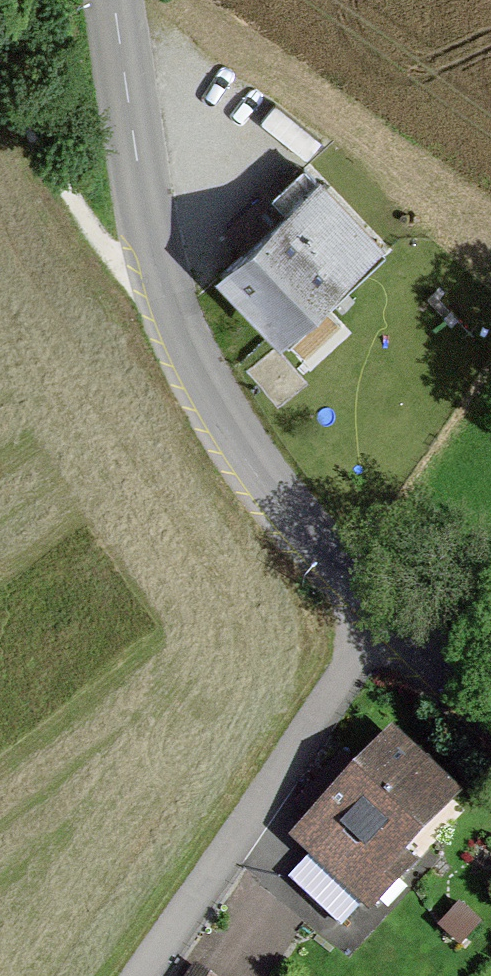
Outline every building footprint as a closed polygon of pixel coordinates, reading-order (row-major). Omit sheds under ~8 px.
[(286,164),(295,173),(228,236),(243,251),(218,274),(274,333),(369,242),(351,222),(380,186),(277,105),(264,122),(216,84),(197,109),(202,120),(268,172),(286,164)] [(401,846),(445,799),(387,743),(297,838),(314,855),(289,881),(333,923),(358,897),(365,903),(411,855),(401,846)]
